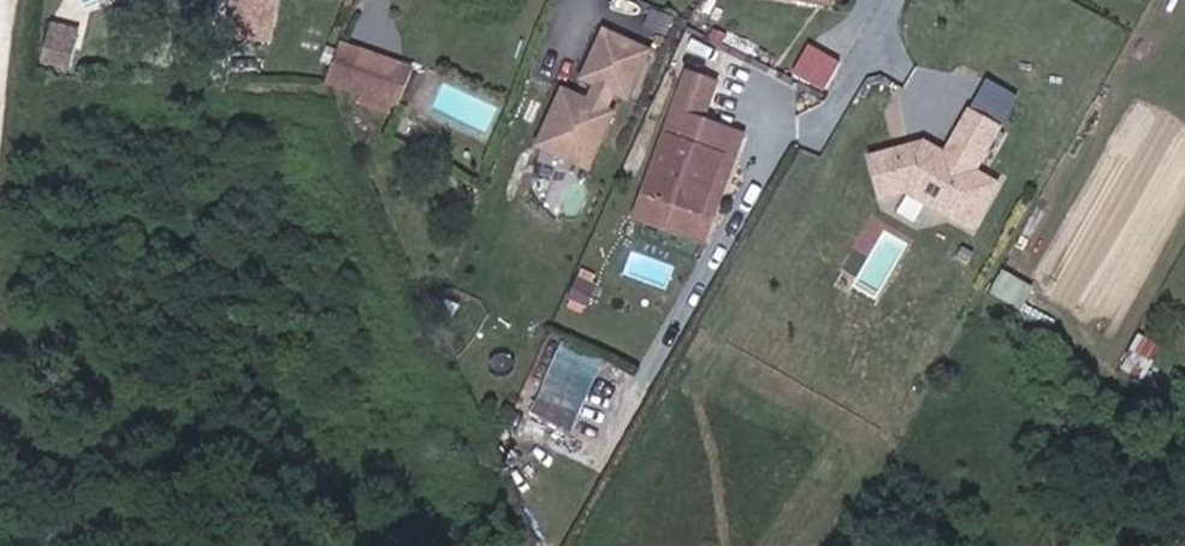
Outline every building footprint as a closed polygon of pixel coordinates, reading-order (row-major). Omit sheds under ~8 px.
[(275,0),(226,0),(223,37),(272,41),(275,0)] [(653,50),(601,27),(576,83),(588,88),(584,97),(559,85),(530,147),(587,174),(616,111),(608,108),(612,99),(628,106),(653,50)] [(75,47),(78,34),(54,29),(51,42),(75,47)] [(810,40),(794,72),(832,91),(847,59),(810,40)] [(73,71),(77,47),(75,47),(51,42),(49,41),(44,65),(73,71)] [(411,68),(337,42),(324,77),(399,103),(411,68)] [(686,235),(717,156),(701,150),(712,123),(699,118),(713,81),(684,70),(632,215),(686,235)] [(981,174),(1005,130),(977,115),(952,158),(937,149),(931,159),(915,150),(878,161),(889,200),(913,193),(938,207),(941,202),(983,225),(1004,187),(981,174)] [(699,240),(740,134),(712,123),(701,150),(717,156),(686,235),(699,240)] [(983,225),(941,202),(938,207),(980,230),(983,225)] [(561,339),(534,415),(579,430),(605,354),(561,339)]
